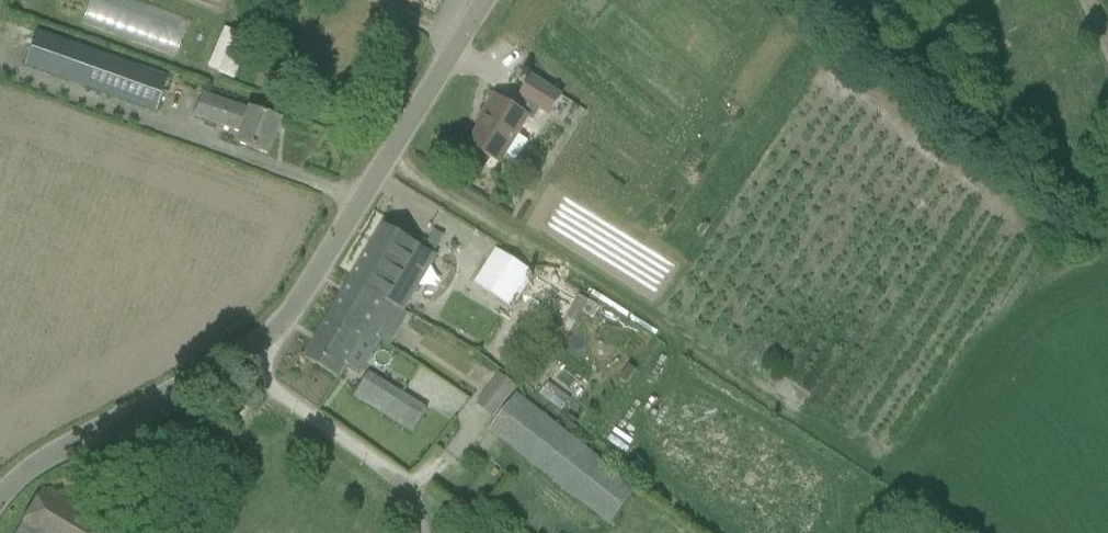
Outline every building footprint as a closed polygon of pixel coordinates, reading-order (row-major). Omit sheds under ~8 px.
[(176,50),(187,16),(137,0),(89,0),(83,21),(176,50)] [(156,112),(167,79),(36,32),(24,65),(156,112)] [(562,96),(532,77),(520,96),(524,99),(517,109),(496,96),(484,115),(488,117),(470,145),(500,164),(528,118),(534,122),(541,109),(550,115),(562,96)] [(236,143),(267,154),(279,121),(248,110),(248,111),(202,94),(193,117),(240,133),(236,143)] [(442,260),(431,254),(384,226),(352,280),(399,308),(410,314),(442,260)] [(507,304),(528,270),(499,251),(477,285),(507,304)] [(334,311),(381,339),(399,308),(352,280),(334,311)] [(579,296),(567,319),(577,324),(583,312),(591,317),(597,305),(579,296)] [(375,350),(381,339),(334,311),(305,359),(339,379),(361,342),(375,350)] [(620,380),(627,385),(637,370),(629,365),(620,380)] [(369,374),(355,396),(413,432),(427,410),(369,374)] [(493,416),(515,386),(501,375),(479,405),(493,416)] [(638,488),(518,394),(489,431),(610,525),(638,488)] [(108,527),(41,488),(16,532),(104,532),(108,527)]
